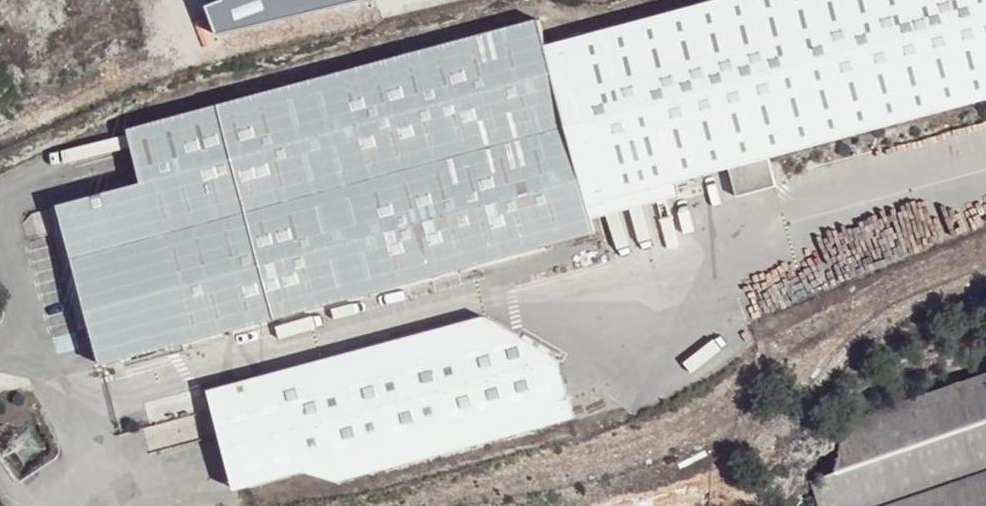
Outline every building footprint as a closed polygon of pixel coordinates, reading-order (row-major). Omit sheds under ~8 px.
[(133,129),(147,181),(60,206),(104,366),(599,232),(590,204),(731,167),(739,195),(778,185),(771,156),(985,98),(985,0),(717,0),(547,47),(539,20),(133,129)] [(201,6),(210,36),(346,0),(220,0),(201,6)] [(487,317),(212,392),(238,490),(313,470),(342,481),(577,418),(561,360),(487,317)] [(840,486),(815,494),(819,505),(985,505),(985,389),(850,435),(840,486)]
